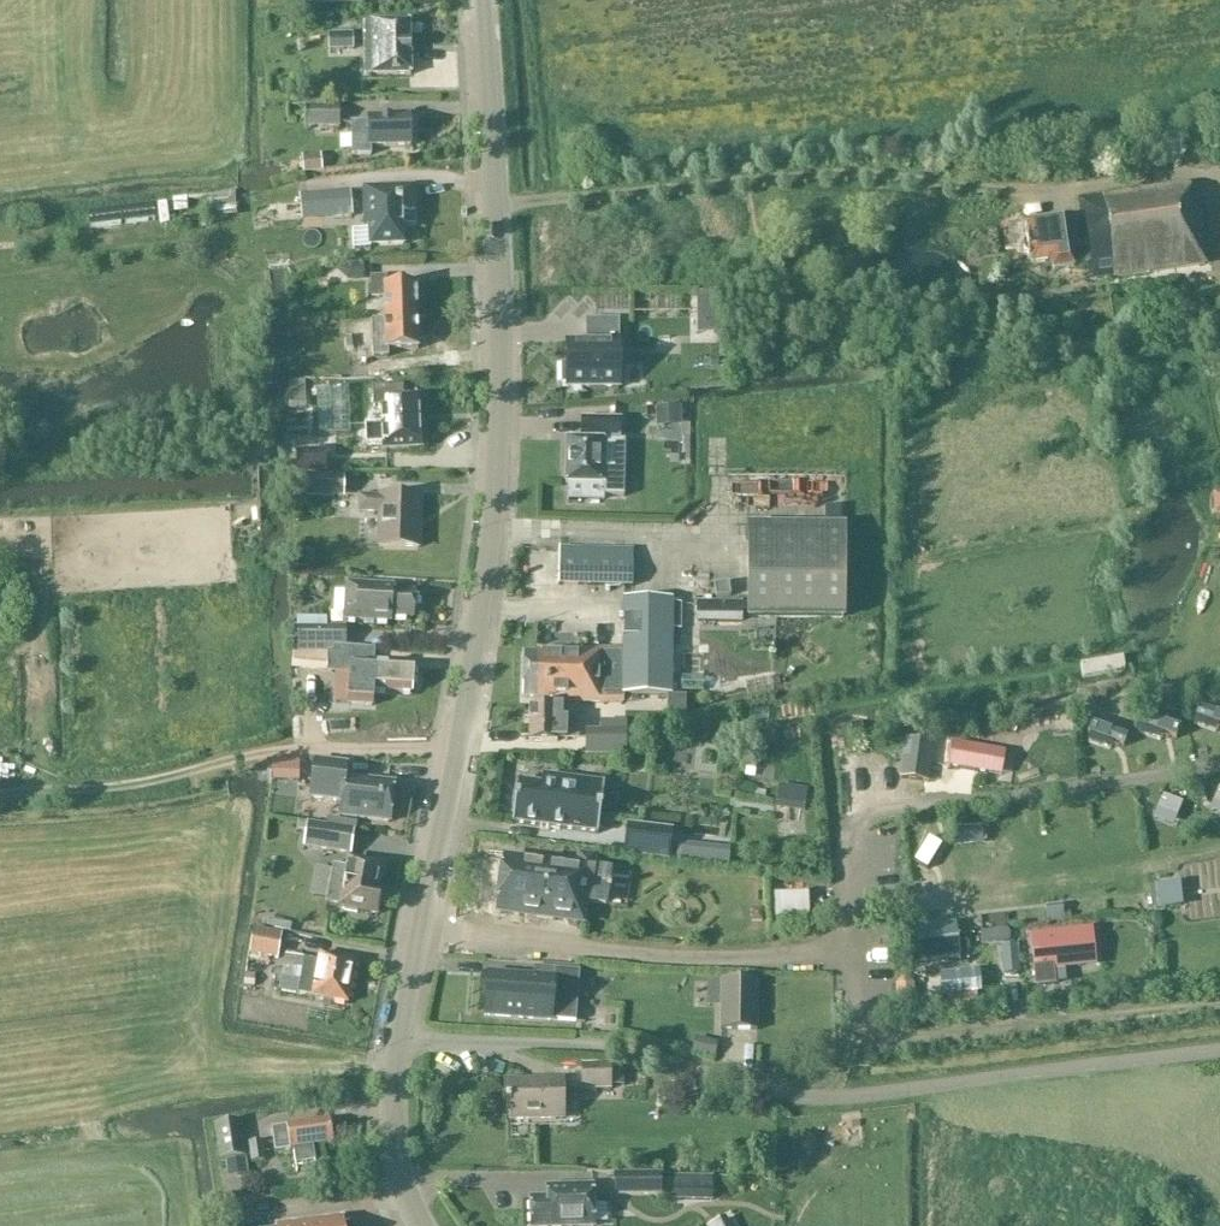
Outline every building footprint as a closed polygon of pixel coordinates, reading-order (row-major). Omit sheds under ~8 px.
[(410,75),(411,75),(409,22),(363,23),(365,76),(410,75)] [(329,52),(354,51),(353,35),(329,35),(329,52)] [(340,128),(339,109),(305,110),(306,129),(340,128)] [(352,124),(352,137),(353,157),(369,156),(369,148),(410,147),(410,145),(413,145),(413,131),(410,131),(409,118),(368,119),(368,123),(352,124)] [(321,172),(320,155),(301,156),(302,174),(321,172)] [(1068,242),(1064,218),(1024,224),(1027,243),(1026,244),(1027,253),(1028,253),(1031,274),(1072,268),(1072,265),(1086,263),(1089,280),(1204,263),(1195,205),(1192,206),(1188,183),(1077,200),(1083,240),(1068,242)] [(403,227),(414,227),(414,200),(411,197),(406,196),(406,188),(364,189),(365,228),(369,228),(370,246),(403,245),(403,227)] [(348,193),(300,197),(302,221),(351,216),(348,193)] [(301,218),(300,199),(282,200),(284,219),(301,218)] [(155,221),(154,208),(127,212),(128,225),(155,221)] [(91,216),(93,230),(122,225),(120,212),(91,216)] [(385,318),(417,317),(416,285),(385,286),(384,279),(371,279),(372,298),(384,298),(385,318)] [(697,303),(697,307),(721,306),(721,297),(721,294),(697,294),(697,303)] [(417,317),(385,318),(385,321),(372,322),(373,358),(387,358),(386,350),(418,350),(417,317)] [(566,342),(567,366),(561,366),(561,385),(567,385),(567,389),(619,388),(618,349),(616,349),(616,321),(585,321),(586,342),(566,342)] [(289,410),(306,410),(306,394),(305,380),(288,381),(288,394),(289,410)] [(315,392),(322,413),(336,408),(329,387),(315,392)] [(421,448),(419,398),(403,399),(402,387),(372,388),(373,408),(381,407),(382,426),(365,427),(366,446),(382,446),(383,450),(421,448)] [(681,427),(680,407),(655,408),(656,428),(681,427)] [(583,421),(583,441),(605,441),(621,442),(622,422),(583,421)] [(625,442),(621,442),(605,441),(566,440),(565,501),(605,502),(605,497),(624,498),(625,442)] [(297,453),(298,475),(327,474),(326,453),(321,453),(319,451),(305,451),(302,453),(297,453)] [(305,498),(345,499),(346,477),(305,476),(305,498)] [(418,548),(420,498),(380,496),(380,498),(360,497),(359,512),(380,513),(379,547),(418,548)] [(748,619),(847,620),(848,526),(749,525),(748,619)] [(632,588),(634,550),(560,548),(559,587),(632,588)] [(413,619),(413,612),(418,609),(418,600),(414,596),(414,593),(394,592),(395,587),(346,584),(345,621),(393,623),(393,618),(413,619)] [(716,600),(731,598),(729,585),(714,587),(716,600)] [(680,612),(670,612),(670,600),(622,600),(623,650),(603,650),(602,651),(541,650),(541,655),(523,655),(523,698),(552,698),(551,703),(602,704),(602,703),(624,702),(625,695),(670,696),(670,631),(680,631),(680,612)] [(297,619),(297,653),(328,652),(333,653),(333,647),(346,648),(345,628),(326,627),(326,619),(297,619)] [(333,653),(328,652),(327,673),(350,674),(348,705),(371,706),(372,691),(411,694),(413,667),(361,664),(362,649),(346,648),(333,647),(333,653)] [(578,738),(578,707),(556,707),(530,707),(530,742),(556,742),(556,738),(578,738)] [(1195,720),(1219,729),(1219,714),(1200,707),(1195,720)] [(1143,716),(1139,729),(1175,741),(1179,729),(1143,716)] [(1122,750),(1127,737),(1091,725),(1087,737),(1122,750)] [(488,734),(490,748),(510,745),(509,732),(488,734)] [(585,732),(585,754),(625,754),(625,732),(585,732)] [(952,745),(948,768),(993,776),(997,752),(952,745)] [(346,765),(334,764),(315,761),(310,798),(341,802),(339,817),(389,823),(394,784),(345,779),(346,765)] [(542,786),(517,783),(512,823),(598,834),(604,784),(543,776),(542,786)] [(1219,808),(1219,790),(1217,789),(1211,805),(1219,808)] [(1156,812),(1177,820),(1183,805),(1162,797),(1156,812)] [(355,830),(307,822),(303,849),(351,856),(355,830)] [(672,830),(627,825),(624,856),(668,861),(672,830)] [(955,831),(957,847),(983,845),(981,829),(955,831)] [(913,864),(926,872),(941,848),(928,840),(913,864)] [(576,869),(502,859),(495,913),(582,925),(585,904),(605,907),(610,873),(593,871),(595,858),(578,856),(576,869)] [(332,872),(326,901),(325,903),(340,906),(339,907),(343,908),(343,911),(357,914),(357,911),(377,915),(382,894),(377,893),(382,867),(349,860),(347,868),(333,865),(332,872)] [(326,901),(332,872),(316,869),(310,898),(326,901)] [(1177,880),(1159,882),(1161,907),(1178,906),(1177,880)] [(1062,920),(1060,906),(1043,908),(1045,921),(1062,920)] [(251,955),(278,960),(283,934),(256,929),(251,955)] [(1082,931),(1031,936),(1036,987),(1054,985),(1053,971),(1064,970),(1063,966),(1085,964),(1082,931)] [(953,953),(951,932),(916,936),(918,957),(953,953)] [(286,956),(284,969),(280,990),(312,996),(312,997),(347,1004),(351,984),(355,960),(319,953),(317,962),(286,956)] [(534,968),(533,978),(487,975),(484,1016),(551,1022),(551,1021),(575,1023),(580,972),(534,968)] [(245,974),(244,986),(254,987),(255,975),(245,974)] [(904,976),(896,986),(897,998),(907,1007),(916,999),(915,984),(904,976)] [(758,981),(721,981),(720,1031),(757,1031),(758,981)] [(719,1044),(696,1038),(692,1053),(715,1059),(719,1044)] [(581,1091),(610,1090),(610,1066),(581,1066),(581,1091)] [(565,1081),(562,1081),(505,1082),(505,1107),(509,1107),(510,1121),(566,1120),(565,1081)] [(329,1121),(271,1130),(274,1153),(292,1150),(294,1165),(315,1162),(313,1147),(332,1144),(329,1121)] [(216,1126),(221,1161),(246,1157),(241,1122),(216,1126)] [(267,1161),(264,1141),(248,1143),(251,1163),(267,1161)] [(247,1161),(225,1164),(227,1182),(249,1179),(247,1161)] [(615,1175),(615,1198),(662,1198),(662,1175),(615,1175)] [(712,1201),(713,1178),(674,1178),(674,1201),(712,1201)] [(531,1225),(593,1225),(592,1186),(546,1188),(547,1199),(530,1199),(531,1225)]
